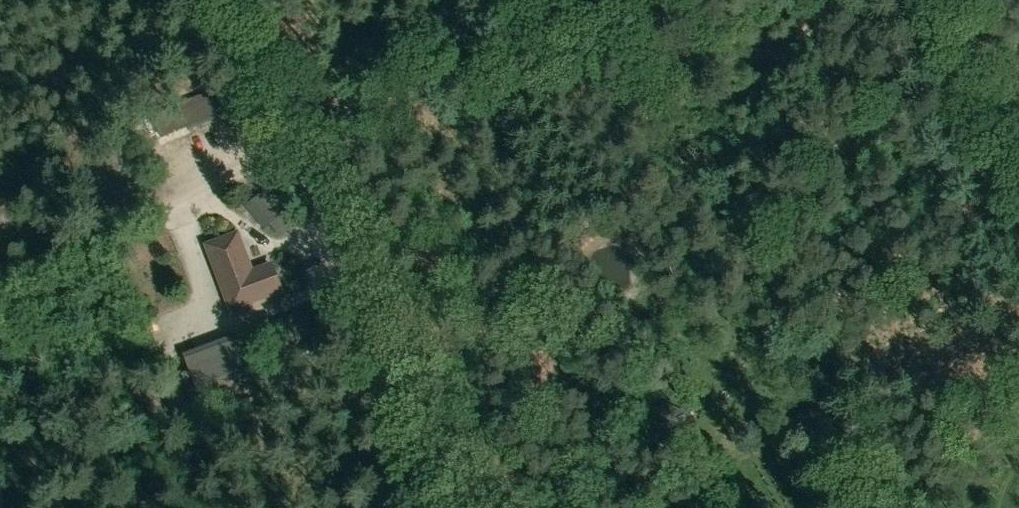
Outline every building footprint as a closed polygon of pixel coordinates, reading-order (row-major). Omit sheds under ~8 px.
[(176,107),(186,127),(188,131),(220,117),(209,93),(176,107)] [(294,224),(264,190),(242,208),(262,231),(268,226),(278,238),(294,224)] [(248,249),(235,254),(224,222),(200,231),(222,290),(223,290),(230,310),(268,297),(259,272),(245,277),(241,267),(253,262),(248,249)] [(243,332),(254,361),(312,342),(302,312),(243,332)] [(203,346),(213,379),(255,365),(254,361),(243,332),(203,346)] [(656,443),(671,449),(687,441),(690,424),(684,412),(668,405),(653,414),(649,430),(656,443)]
